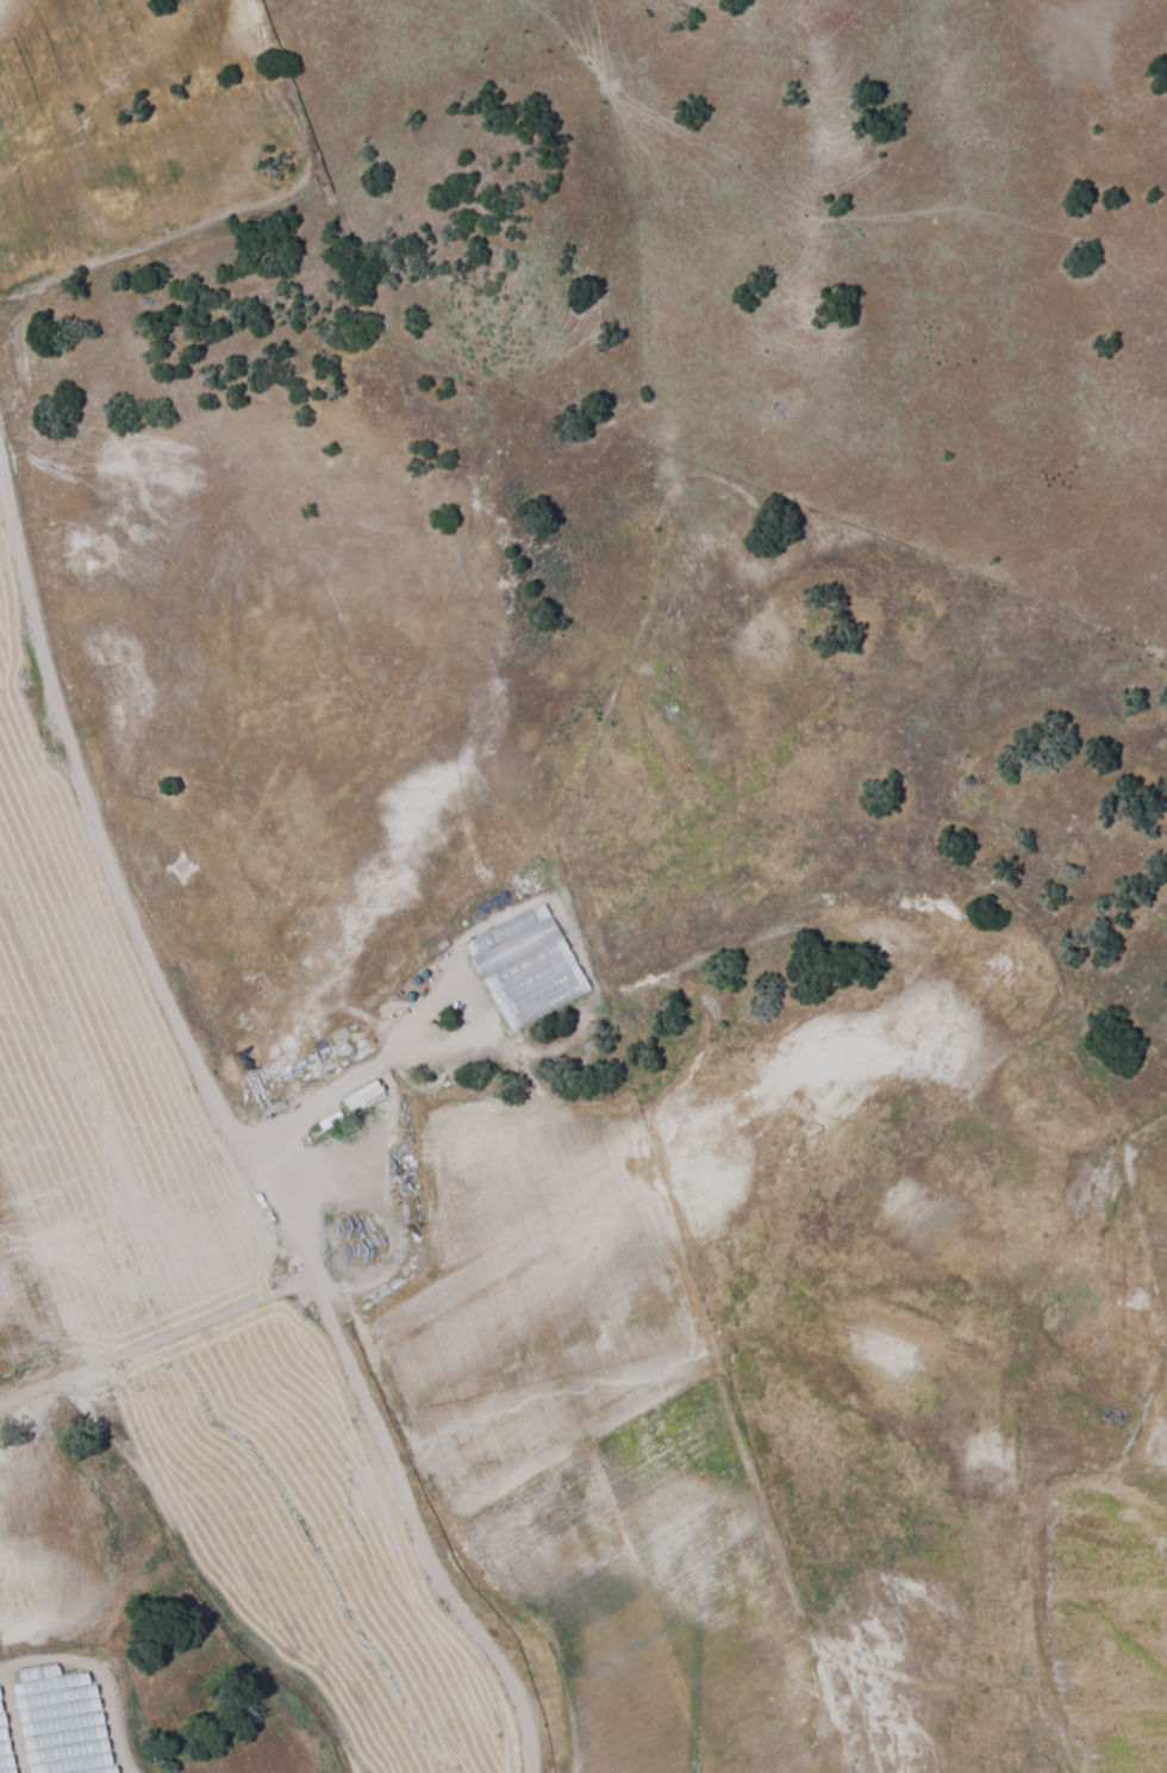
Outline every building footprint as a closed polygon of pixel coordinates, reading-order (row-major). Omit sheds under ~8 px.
[(506,1030),(589,993),(548,903),(466,940),(506,1030)] [(350,1112),(386,1092),(379,1079),(343,1099),(350,1112)]
